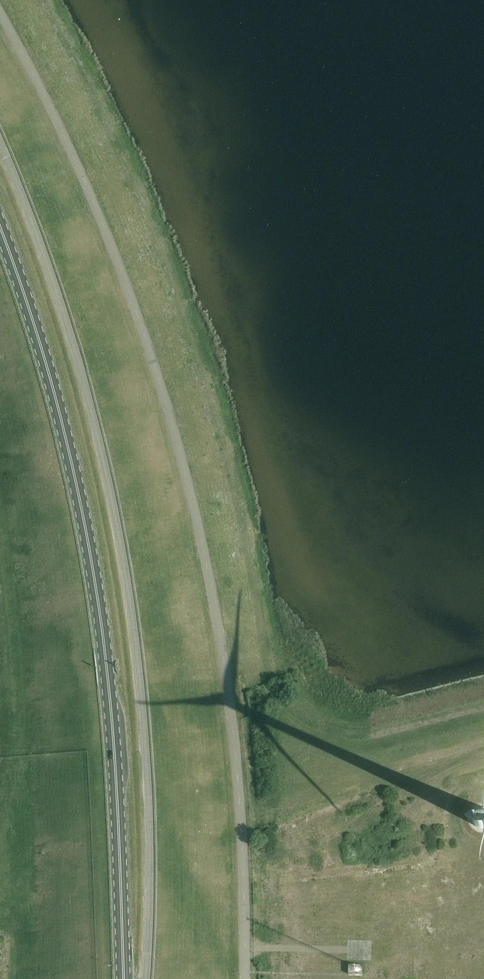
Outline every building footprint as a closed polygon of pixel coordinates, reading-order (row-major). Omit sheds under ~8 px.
[(472,817),(472,819),(472,820),(472,821),(473,823),(473,824),(474,825),(475,826),(476,827),(478,828),(479,828),(480,829),(481,829),(483,829),(483,807),(482,807),(481,807),(480,807),(478,808),(477,809),(476,809),(475,810),(474,811),(473,812),(473,813),(472,815),(472,816),(472,817)]
